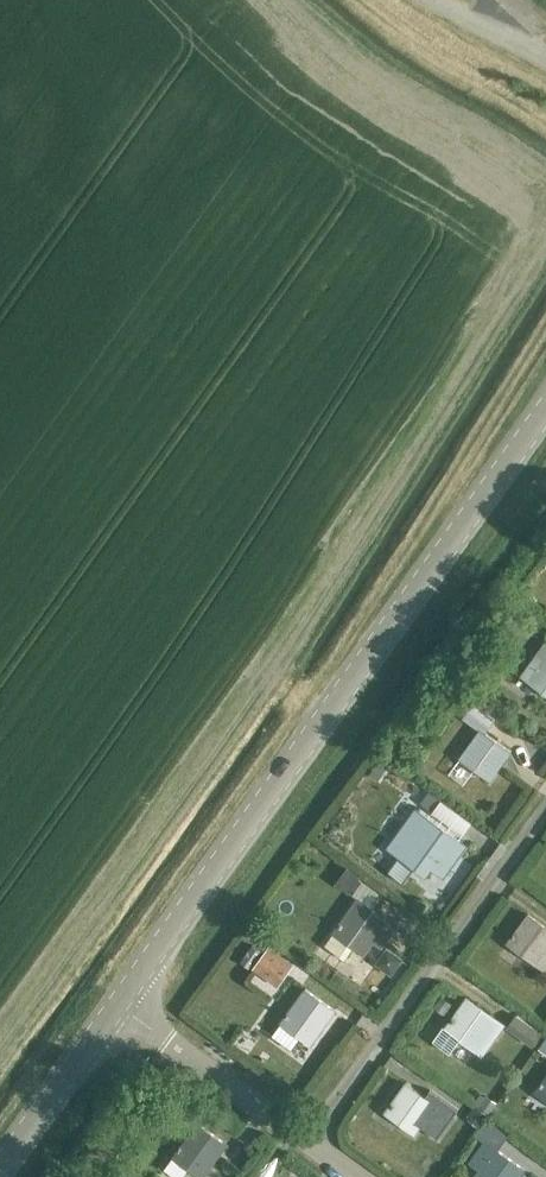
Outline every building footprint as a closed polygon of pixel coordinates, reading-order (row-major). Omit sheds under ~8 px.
[(545,640),(520,675),(545,694),(545,641),(545,640)] [(462,716),(480,729),(459,758),(489,780),(510,750),(485,732),(494,719),(472,703),(462,716)] [(376,761),(368,772),(376,778),(384,767),(376,761)] [(428,791),(420,803),(431,811),(439,799),(428,791)] [(415,809),(388,847),(425,874),(430,866),(436,870),(458,840),(415,809)] [(345,888),(355,874),(346,868),(336,881),(345,888)] [(339,925),(325,944),(344,958),(353,946),(363,954),(388,919),(358,898),(338,925),(339,925)] [(528,914),(507,944),(508,945),(499,961),(511,970),(522,955),(536,965),(545,951),(545,927),(528,914)] [(253,944),(240,962),(250,969),(262,951),(253,944)] [(386,945),(375,961),(391,973),(403,957),(386,945)] [(277,986),(293,965),(269,946),(252,968),(277,986)] [(333,1010),(304,989),(271,1034),(290,1049),(299,1037),(308,1044),(333,1010)] [(441,996),(433,1007),(443,1014),(451,1004),(441,996)] [(468,999),(447,1029),(442,1026),(433,1040),(449,1051),(459,1038),(475,1050),(489,1030),(496,1035),(504,1025),(468,999)] [(517,1015),(508,1028),(532,1045),(541,1033),(517,1015)] [(535,1091),(545,1099),(545,1075),(535,1091)] [(430,1091),(425,1098),(406,1084),(384,1114),(414,1136),(428,1117),(444,1129),(436,1139),(437,1140),(458,1111),(430,1091)] [(489,1113),(493,1105),(482,1098),(477,1105),(489,1113)] [(478,1127),(487,1114),(477,1106),(476,1107),(474,1106),(467,1114),(469,1116),(467,1119),(478,1127)] [(487,1119),(475,1135),(483,1140),(483,1139),(497,1149),(508,1134),(487,1119)] [(173,1158),(187,1168),(199,1176),(205,1176),(227,1146),(197,1125),(173,1158)] [(467,1161),(478,1170),(473,1176),(520,1176),(525,1170),(497,1149),(483,1139),(483,1140),(467,1161)] [(173,1158),(166,1167),(179,1176),(181,1176),(187,1168),(173,1158)]
